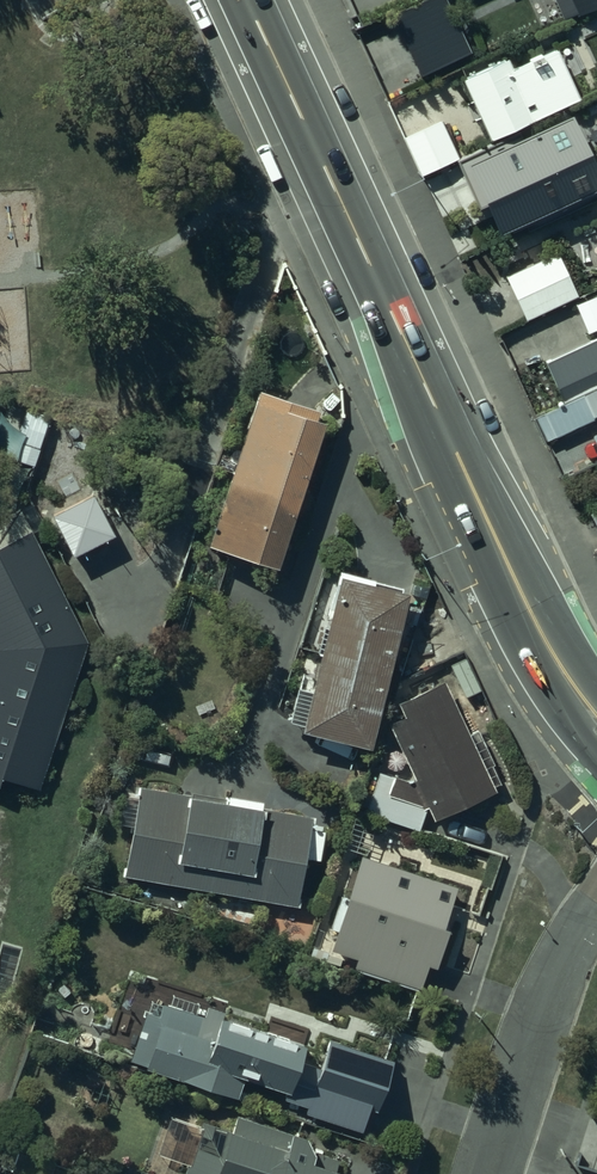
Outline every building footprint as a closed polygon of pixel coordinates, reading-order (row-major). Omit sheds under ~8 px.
[(392,12),(421,75),(472,51),(448,0),(419,0),(392,12)] [(558,23),(596,5),(596,0),(548,0),(558,23)] [(455,84),(444,90),(462,128),(471,123),(481,144),(549,112),(547,108),(568,99),(545,51),(502,72),(496,58),(452,79),(455,84)] [(459,157),(495,234),(596,186),(596,147),(588,151),(569,111),(519,134),(517,130),(459,157)] [(424,130),(398,142),(414,176),(439,164),(424,130)] [(586,215),(596,241),(596,210),(586,215)] [(548,255),(498,278),(519,322),(569,298),(548,255)] [(536,363),(554,402),(596,382),(596,336),(536,363)] [(320,404),(259,384),(209,539),(278,561),(324,416),(317,414),(320,404)] [(540,415),(550,439),(590,422),(589,419),(596,414),(596,388),(579,397),(540,415)] [(41,418),(19,413),(7,462),(30,467),(41,418)] [(91,492),(52,512),(73,552),(112,533),(91,492)] [(37,791),(87,639),(30,526),(0,541),(0,779),(37,791)] [(372,741),(408,587),(339,571),(312,684),(299,680),(291,715),(304,719),(303,725),(372,741)] [(390,724),(434,820),(497,791),(445,679),(397,701),(404,717),(390,724)] [(190,796),(139,786),(122,874),(296,907),(305,857),(319,859),(324,830),(309,827),(310,818),(261,809),(262,805),(191,791),(190,796)] [(456,886),(359,854),(346,896),(338,894),(327,927),(333,929),(326,948),(357,958),(353,968),(416,989),(424,964),(430,966),(456,886)] [(158,1015),(145,1011),(130,1060),(146,1065),(145,1068),(238,1098),(244,1080),(285,1093),(284,1098),(308,1106),(306,1113),(362,1130),(368,1109),(377,1111),(393,1062),(326,1041),(318,1066),(298,1060),(303,1044),(224,1019),(226,1013),(206,1007),(203,1017),(161,1004),(158,1015)] [(195,1122),(193,1128),(163,1118),(151,1155),(180,1164),(177,1173),(329,1173),(333,1161),(303,1151),(292,1138),(227,1117),(223,1131),(195,1122)]
